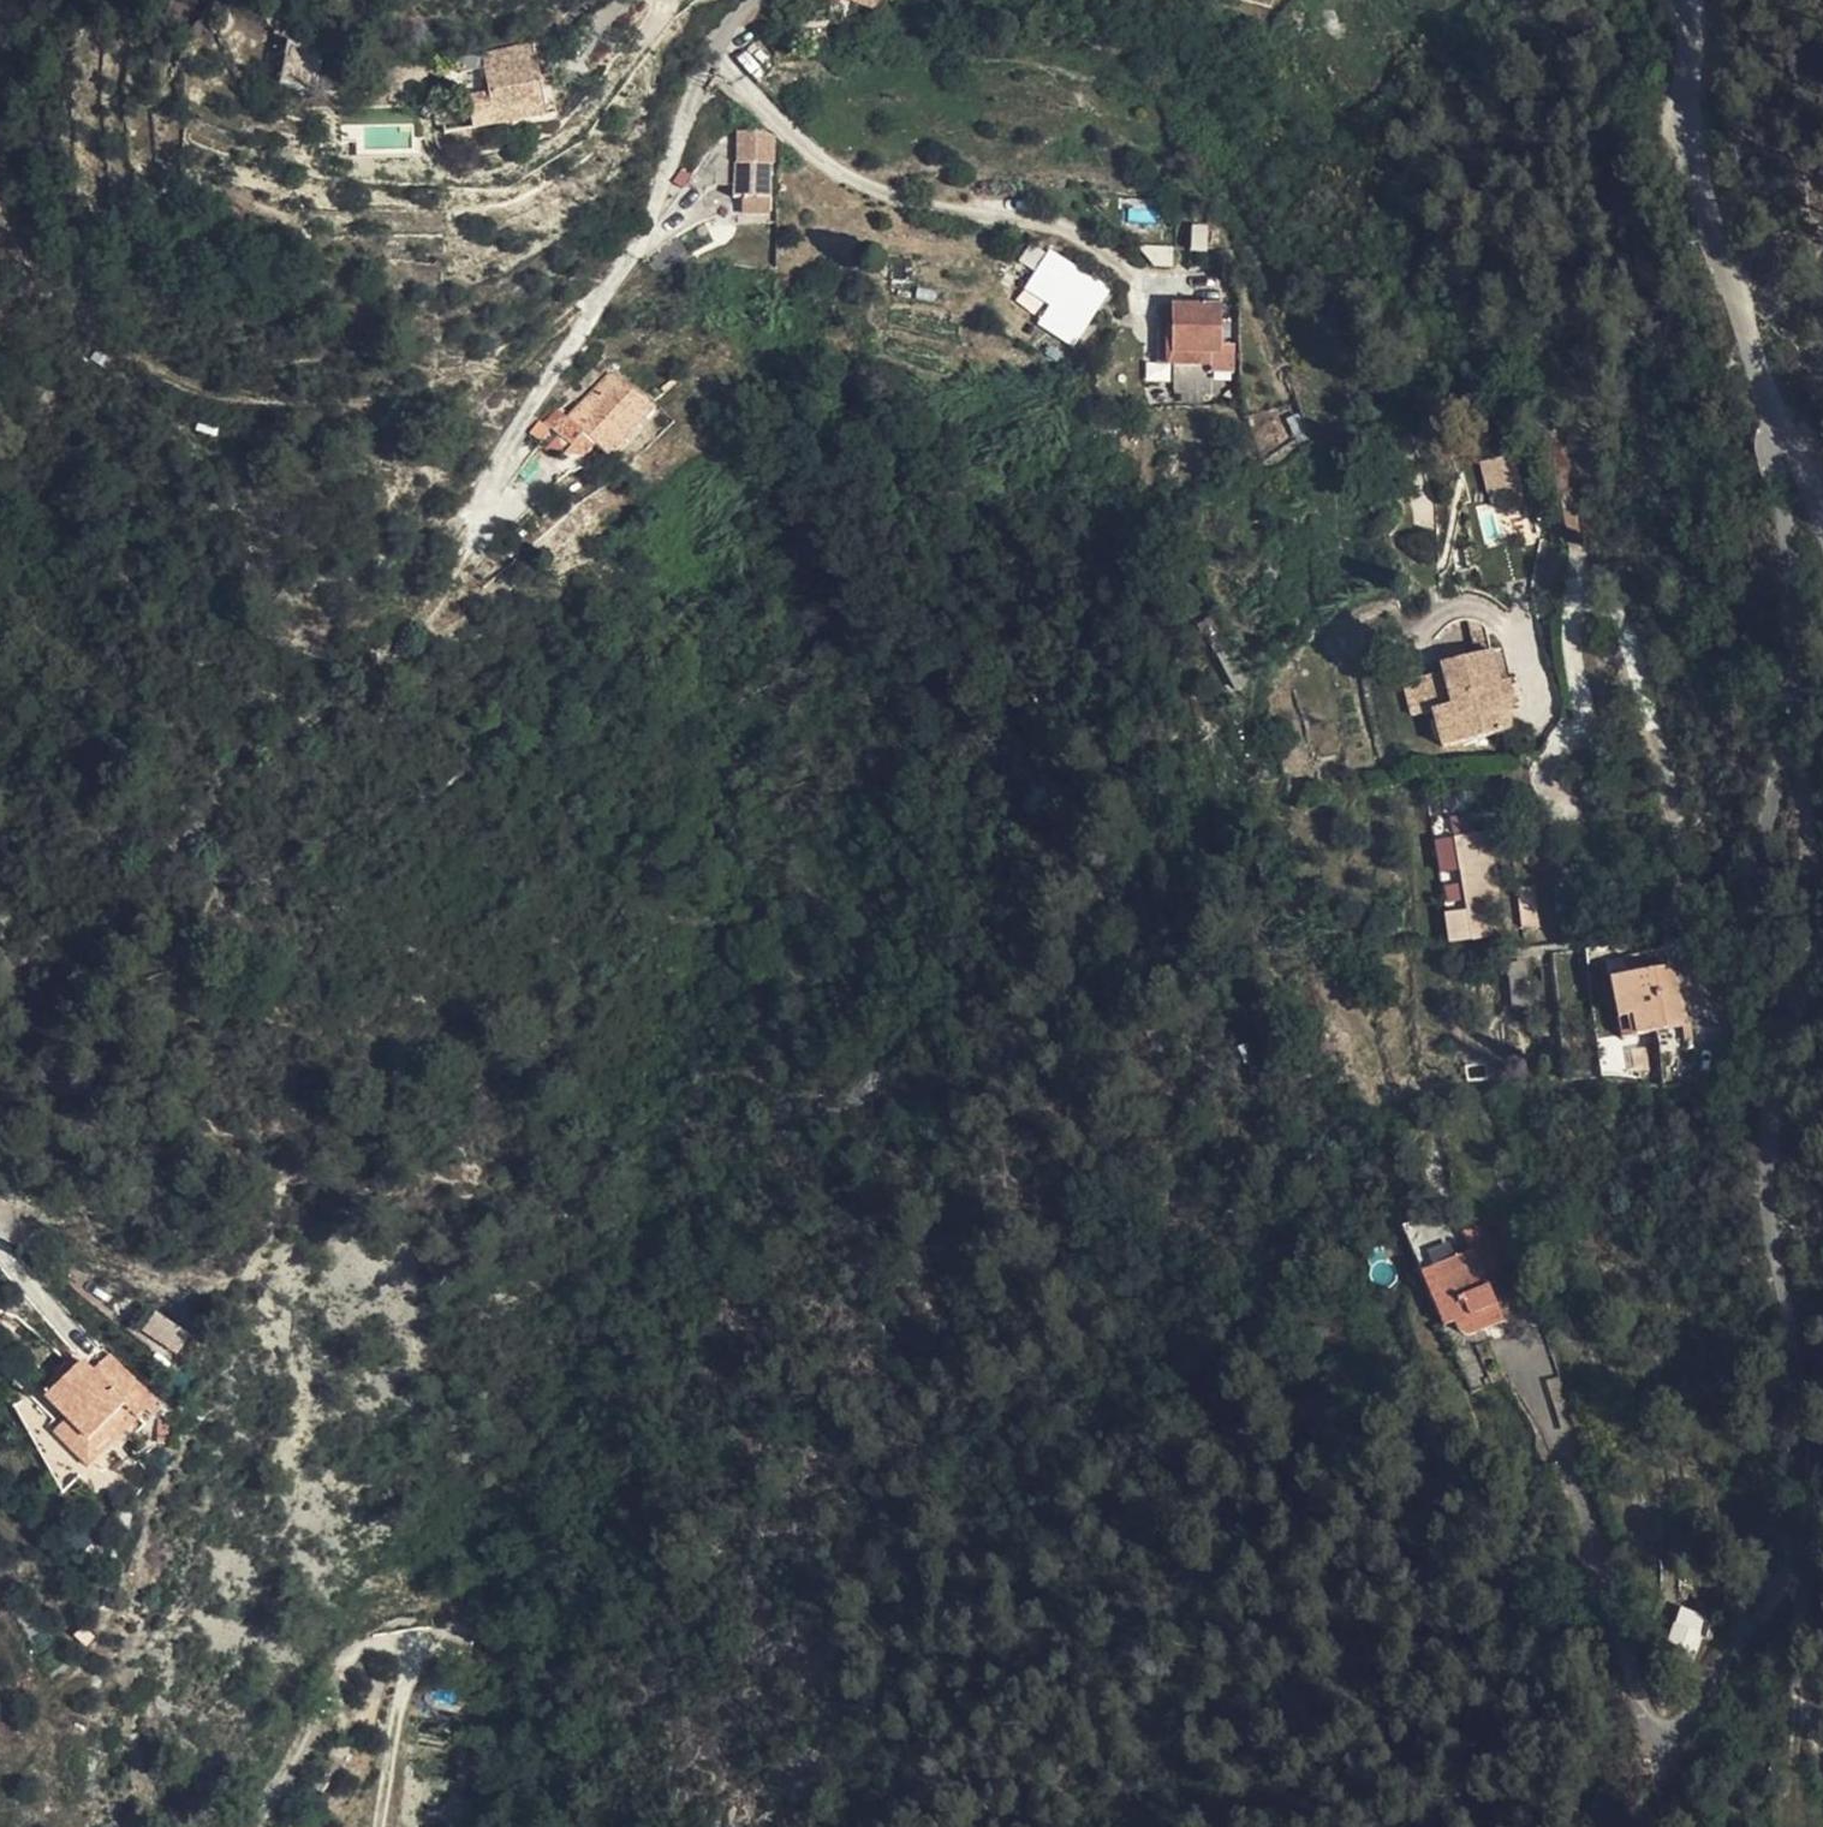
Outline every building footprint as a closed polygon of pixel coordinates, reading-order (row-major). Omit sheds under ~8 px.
[(312,88),(320,51),(288,44),(280,81),(312,88)] [(496,73),(496,114),(548,113),(548,72),(496,73)] [(740,168),(739,204),(749,203),(776,203),(777,169),(740,168)] [(776,203),(749,203),(749,219),(776,218),(776,203)] [(1190,224),(1190,250),(1207,250),(1206,224),(1190,224)] [(1151,247),(1150,265),(1171,265),(1171,247),(1151,247)] [(1047,249),(1016,299),(1040,313),(1035,322),(1075,347),(1111,287),(1047,249)] [(1221,302),(1173,300),(1168,364),(1195,365),(1196,351),(1218,352),(1221,302)] [(577,429),(606,455),(616,463),(658,413),(619,379),(577,429)] [(598,466),(606,455),(577,429),(562,416),(552,428),(579,451),(573,459),(598,466)] [(1478,460),(1486,492),(1513,486),(1506,454),(1478,460)] [(1482,541),(1513,538),(1510,504),(1478,508),(1482,541)] [(1429,670),(1439,712),(1448,750),(1498,737),(1492,714),(1486,689),(1478,657),(1429,670)] [(1497,686),(1486,689),(1492,714),(1504,710),(1497,686)] [(1448,750),(1439,712),(1420,717),(1430,755),(1448,750)] [(1445,908),(1476,905),(1478,935),(1501,933),(1492,829),(1456,832),(1459,869),(1441,871),(1445,908)] [(1438,869),(1456,867),(1452,835),(1434,836),(1438,869)] [(1533,889),(1517,890),(1520,927),(1537,925),(1533,889)] [(1473,908),(1443,911),(1446,942),(1476,939),(1473,908)] [(1665,984),(1680,980),(1679,972),(1662,976),(1665,984)] [(1643,1041),(1676,1034),(1683,992),(1680,980),(1665,984),(1662,976),(1631,983),(1643,1041)] [(1629,1044),(1643,1041),(1631,983),(1616,986),(1629,1044)] [(1683,992),(1676,1034),(1691,1030),(1683,992)] [(1453,1252),(1422,1257),(1428,1272),(1385,1290),(1408,1344),(1423,1357),(1459,1345),(1439,1298),(1464,1287),(1453,1252)] [(153,1308),(139,1329),(176,1355),(191,1335),(153,1308)] [(68,1445),(88,1431),(77,1415),(57,1429),(68,1445)] [(57,1429),(48,1416),(0,1451),(0,1478),(12,1496),(29,1484),(15,1460),(57,1429)] [(116,1473),(88,1431),(68,1445),(57,1429),(15,1460),(29,1484),(12,1496),(35,1529),(116,1473)] [(1694,1650),(1707,1617),(1681,1606),(1667,1640),(1694,1650)] [(1659,1692),(1681,1701),(1693,1668),(1672,1660),(1659,1692)]
